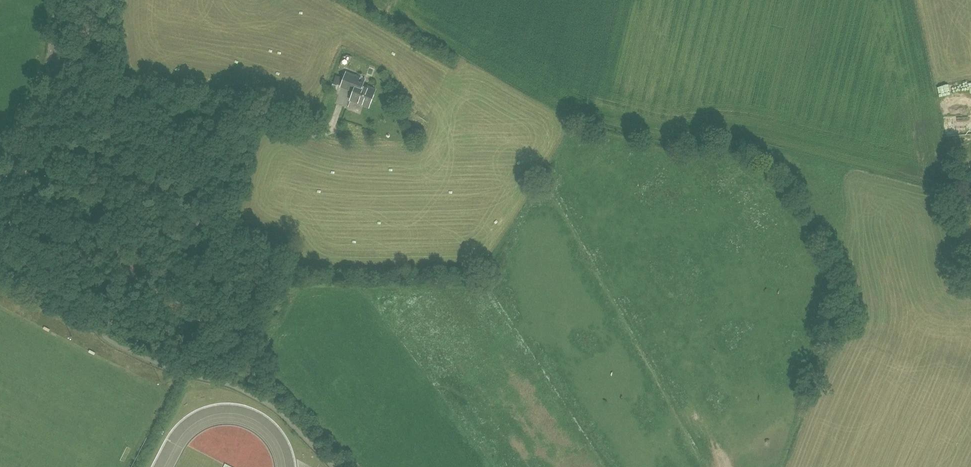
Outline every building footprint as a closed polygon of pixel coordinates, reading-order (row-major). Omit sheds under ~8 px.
[(347,72),(342,87),(354,91),(351,100),(369,106),(376,89),(363,84),(365,79),(347,72)]
